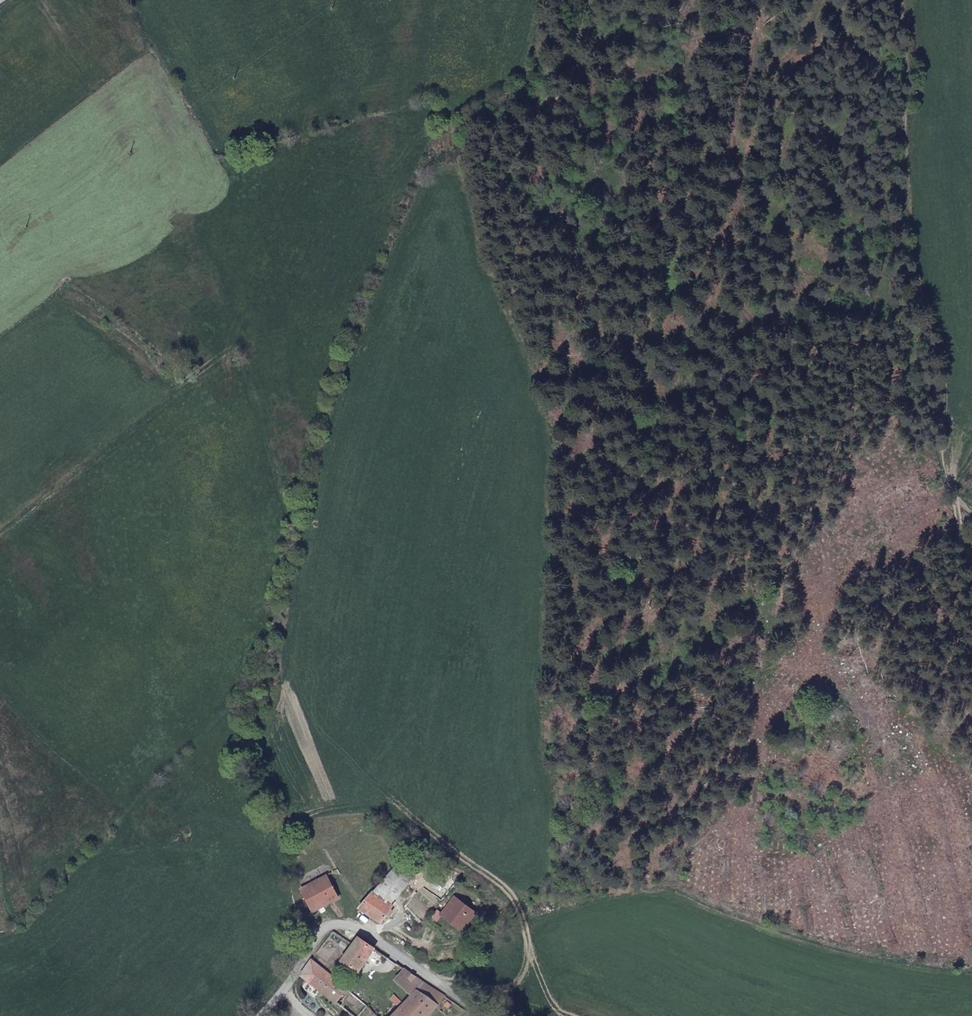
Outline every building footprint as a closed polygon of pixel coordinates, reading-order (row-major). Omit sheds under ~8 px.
[(417,874),(401,862),(397,866),(377,890),(394,902),(417,874)] [(330,873),(304,887),(316,911),(342,897),(330,873)] [(361,904),(359,907),(385,923),(396,907),(374,891),(361,904)] [(458,896),(447,911),(462,923),(474,909),(458,896)] [(361,934),(354,941),(342,957),(360,971),(379,947),(361,934)] [(348,984),(314,957),(302,971),(335,998),(348,984)] [(412,991),(424,978),(407,966),(396,979),(412,991)] [(447,994),(425,978),(424,978),(412,991),(404,1000),(400,1004),(389,1015),(427,1015),(447,994)] [(390,995),(400,1004),(404,1000),(393,991),(390,995)]
